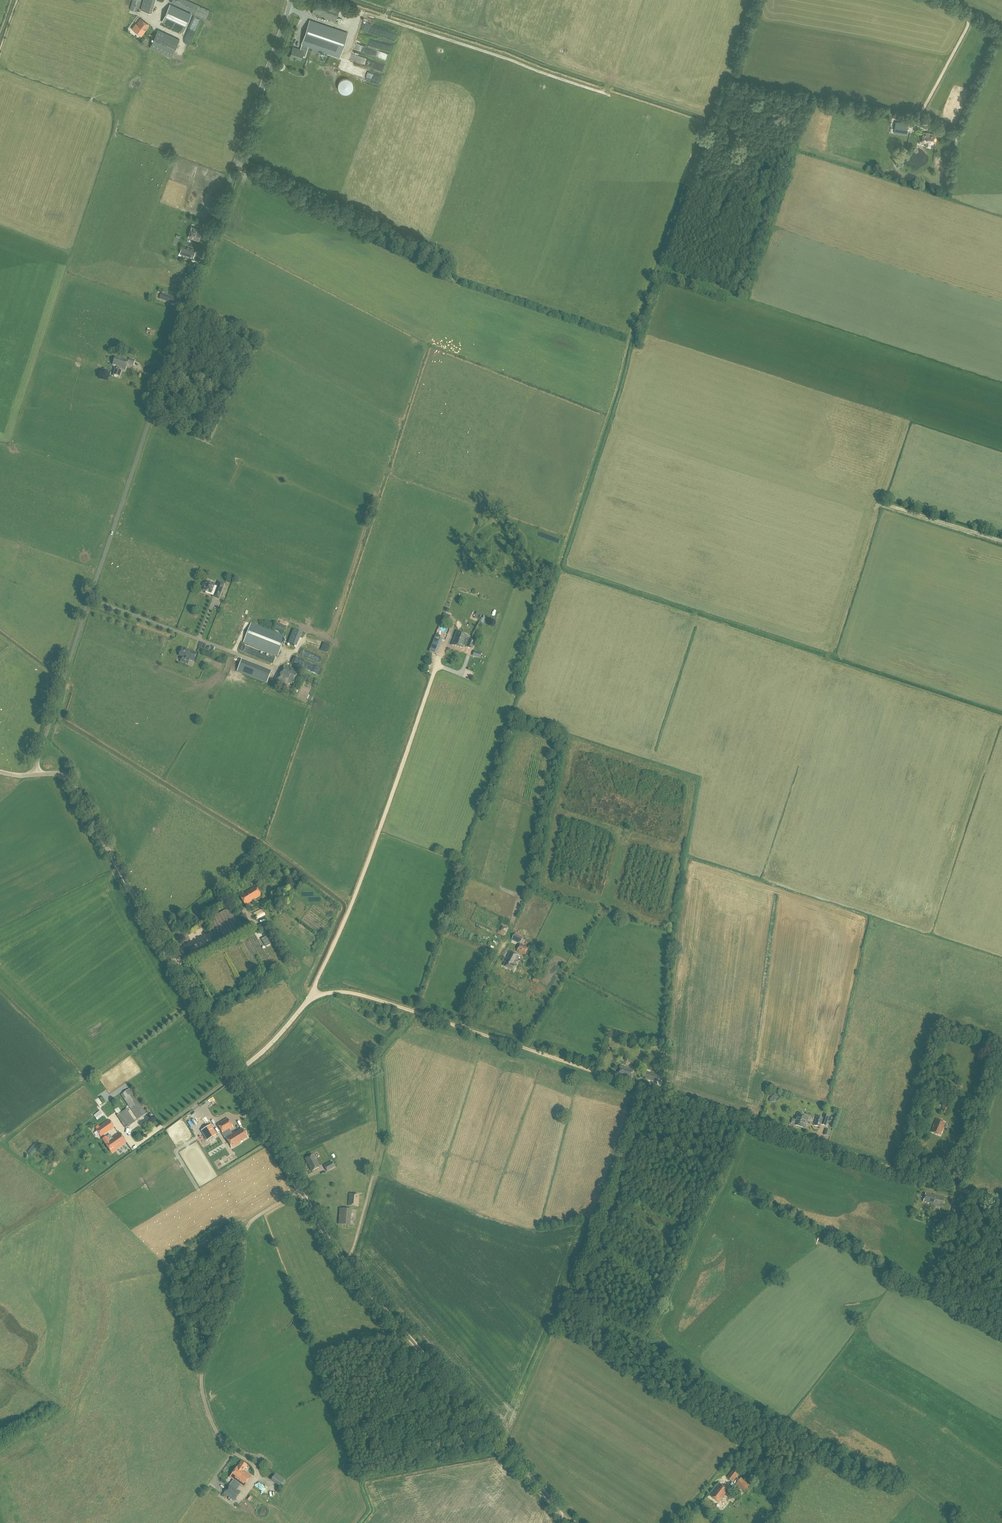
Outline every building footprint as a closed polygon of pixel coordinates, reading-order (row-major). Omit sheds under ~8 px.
[(141,0),(133,0),(130,9),(138,11),(141,0)] [(155,0),(144,0),(141,10),(151,13),(155,0)] [(171,2),(172,3),(206,18),(209,10),(187,0),(172,0),(171,2)] [(170,4),(162,22),(184,32),(192,14),(170,4)] [(149,25),(141,19),(137,24),(136,23),(132,28),(142,36),(146,30),(145,30),(149,25)] [(297,58),(301,59),(303,54),(306,55),(308,47),(339,57),(348,33),(310,20),(301,44),(302,44),(300,50),(293,47),(291,52),(292,52),(291,57),(295,59),(297,58)] [(171,57),(180,39),(158,30),(150,47),(171,57)] [(896,122),(894,133),(907,135),(908,124),(896,122)] [(925,147),(931,147),(931,144),(933,144),(934,134),(924,132),(922,142),(926,143),(925,147)] [(209,221),(218,197),(210,195),(201,218),(209,221)] [(202,230),(191,226),(188,237),(199,241),(202,230)] [(193,257),(195,252),(182,247),(180,253),(193,257)] [(175,305),(177,299),(162,293),(159,299),(175,305)] [(121,359),(115,357),(112,365),(118,367),(117,370),(115,370),(113,376),(120,377),(121,371),(122,369),(126,371),(129,360),(122,358),(121,359)] [(206,593),(214,596),(215,592),(221,594),(224,584),(219,582),(217,587),(214,586),(215,584),(206,581),(205,585),(204,584),(203,587),(204,587),(203,590),(206,592),(206,593)] [(243,642),(278,656),(285,637),(251,623),(243,642)] [(275,628),(284,632),(287,626),(277,623),(275,628)] [(290,643),(295,645),(300,632),(295,630),(290,643)] [(466,647),(472,649),(475,641),(469,639),(469,640),(466,639),(467,635),(456,632),(452,645),(462,649),(463,646),(466,647)] [(429,652),(434,654),(440,639),(439,639),(441,636),(437,634),(436,637),(435,637),(429,652)] [(180,661),(188,664),(190,660),(194,661),(197,654),(182,648),(181,650),(180,650),(179,651),(179,652),(179,653),(180,653),(179,656),(182,657),(180,661)] [(237,672),(267,684),(271,672),(242,660),(237,672)] [(275,683),(284,688),(287,682),(291,685),(298,673),(292,669),(290,668),(290,669),(284,666),(275,683)] [(239,896),(244,905),(260,896),(254,887),(239,896)] [(231,923),(236,921),(230,908),(225,911),(231,923)] [(253,913),(257,920),(265,915),(262,909),(253,913)] [(223,914),(213,919),(217,926),(219,925),(221,929),(229,924),(223,914)] [(239,917),(244,926),(250,923),(245,914),(239,917)] [(497,933),(504,936),(509,927),(502,924),(497,933)] [(517,951),(525,955),(529,947),(521,944),(524,938),(515,934),(512,940),(520,944),(517,951)] [(266,936),(261,939),(265,947),(271,944),(266,936)] [(518,961),(520,957),(510,952),(503,966),(514,971),(517,966),(515,965),(515,964),(516,964),(517,964),(518,963),(518,962),(518,961)] [(529,965),(534,967),(537,961),(532,958),(529,965)] [(621,1065),(618,1076),(631,1080),(634,1069),(631,1068),(631,1070),(625,1068),(625,1067),(621,1065)] [(644,1071),(642,1078),(656,1083),(658,1076),(644,1071)] [(147,1114),(130,1089),(121,1095),(138,1120),(147,1114)] [(941,1112),(947,1115),(952,1102),(947,1100),(944,1106),(941,1112)] [(125,1128),(135,1122),(132,1117),(126,1109),(121,1113),(118,1108),(114,1110),(118,1115),(117,1116),(125,1128)] [(97,1120),(103,1115),(100,1111),(94,1116),(97,1120)] [(809,1117),(797,1114),(795,1119),(793,1119),(791,1123),(794,1124),(794,1125),(805,1129),(809,1117)] [(814,1126),(820,1127),(821,1125),(827,1127),(830,1117),(824,1115),(823,1119),(817,1117),(814,1126)] [(223,1134),(233,1128),(227,1119),(218,1124),(223,1134)] [(945,1123),(936,1119),(931,1132),(940,1136),(945,1123)] [(102,1137),(114,1128),(109,1120),(96,1129),(102,1137)] [(206,1128),(211,1139),(217,1136),(212,1126),(206,1128)] [(247,1138),(242,1129),(235,1133),(234,1132),(226,1138),(232,1148),(241,1143),(240,1142),(247,1138)] [(127,1142),(120,1133),(110,1139),(109,1138),(111,1137),(110,1135),(106,1137),(102,1139),(107,1146),(106,1148),(108,1150),(109,1149),(112,1154),(116,1151),(116,1150),(127,1142)] [(960,1143),(954,1141),(950,1151),(957,1153),(960,1143)] [(32,1156),(38,1148),(33,1144),(27,1152),(32,1156)] [(305,1159),(312,1172),(319,1168),(312,1155),(305,1159)] [(332,1162),(324,1166),(327,1172),(335,1167),(332,1162)] [(926,1193),(924,1202),(931,1204),(931,1205),(943,1208),(945,1198),(934,1195),(933,1195),(926,1193)] [(348,1206),(358,1207),(359,1195),(349,1194),(348,1206)] [(950,1215),(957,1217),(959,1208),(952,1206),(950,1215)] [(339,1224),(350,1225),(351,1209),(340,1209),(339,1224)] [(235,1232),(242,1228),(239,1223),(232,1228),(235,1232)] [(243,1471),(247,1465),(241,1461),(237,1466),(230,1477),(235,1481),(235,1480),(244,1486),(251,1477),(243,1471)] [(727,1478),(733,1482),(739,1474),(734,1469),(727,1478)] [(280,1487),(285,1480),(275,1473),(270,1480),(280,1487)] [(735,1485),(747,1494),(753,1487),(741,1478),(735,1485)] [(710,1496),(719,1503),(729,1491),(720,1484),(710,1496)] [(234,1501),(240,1492),(230,1485),(223,1494),(234,1501)] [(262,1517),(263,1517),(264,1517),(265,1517),(265,1516),(266,1516),(267,1515),(267,1514),(267,1513),(267,1512),(267,1511),(267,1510),(266,1509),(266,1508),(265,1507),(264,1507),(263,1507),(262,1507),(261,1507),(260,1507),(259,1507),(258,1508),(257,1509),(257,1510),(257,1511),(257,1512),(257,1513),(257,1514),(257,1515),(258,1516),(259,1516),(260,1517),(261,1517),(262,1517)]
